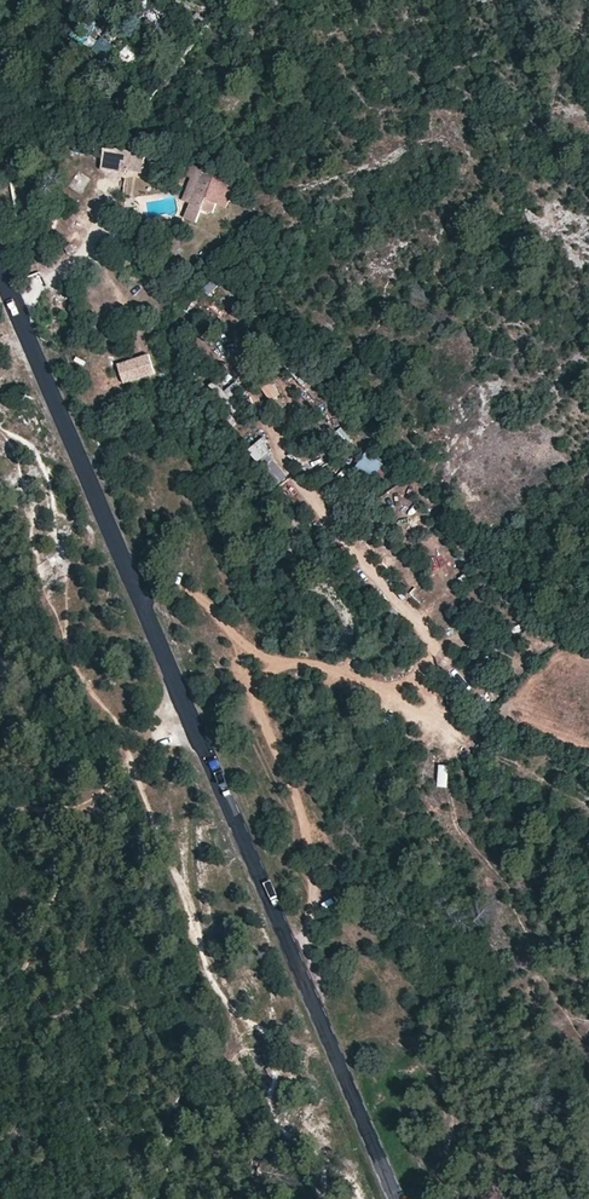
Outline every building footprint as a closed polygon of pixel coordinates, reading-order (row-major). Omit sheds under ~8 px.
[(158,0),(156,0),(154,5),(164,12),(169,6),(158,0)] [(124,62),(136,54),(128,44),(117,53),(124,62)] [(51,66),(42,60),(38,66),(47,71),(51,66)] [(143,153),(103,148),(100,172),(140,177),(143,153)] [(224,207),(233,188),(200,172),(202,167),(192,162),(186,175),(191,177),(181,198),(189,202),(181,218),(196,225),(202,213),(213,209),(215,203),(224,207)] [(80,193),(89,180),(78,173),(70,185),(80,193)] [(215,295),(218,285),(208,281),(204,291),(215,295)] [(148,355),(116,365),(123,385),(155,375),(148,355)] [(283,358),(253,375),(269,402),(299,385),(283,358)] [(230,398),(240,387),(234,381),(224,392),(230,398)] [(254,462),(273,454),(266,439),(247,447),(254,462)] [(363,454),(356,468),(381,479),(387,465),(363,454)] [(277,486),(287,478),(269,455),(259,463),(277,486)] [(391,498),(386,502),(404,524),(419,513),(402,491),(392,499),(391,498)] [(434,532),(427,539),(443,555),(450,548),(434,532)] [(457,558),(433,580),(441,588),(465,566),(457,558)] [(452,668),(446,674),(464,694),(470,687),(452,668)]
